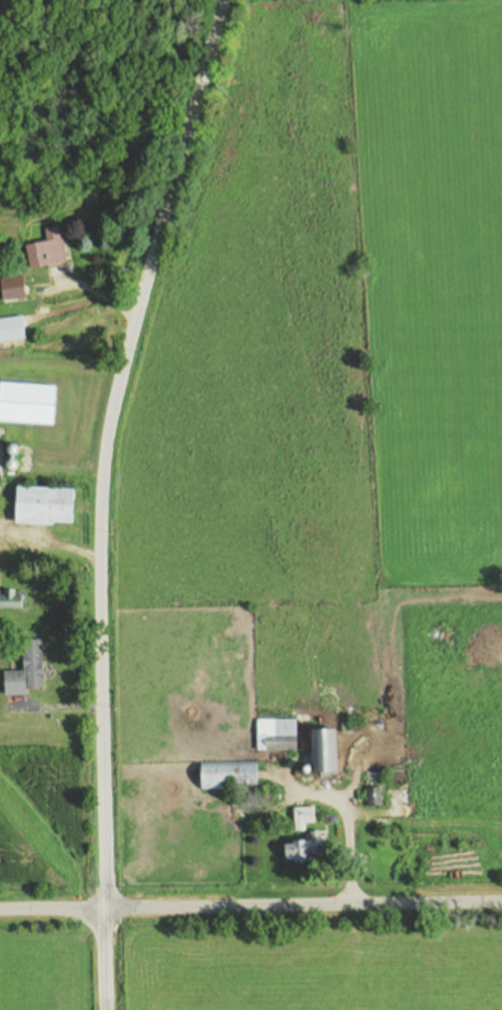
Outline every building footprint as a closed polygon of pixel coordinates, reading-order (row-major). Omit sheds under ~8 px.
[(26,269),(21,247),(43,243),(40,227),(54,224),(61,262),(26,269)] [(19,298),(0,299),(0,278),(17,276),(19,298)] [(21,339),(0,342),(0,318),(18,316),(21,339)] [(0,384),(0,422),(49,426),(52,388),(0,384)] [(14,446),(15,447),(15,448),(16,449),(16,450),(16,451),(15,452),(14,453),(13,454),(12,454),(10,453),(9,452),(9,451),(8,450),(8,449),(9,448),(10,447),(11,446),(12,446),(14,446)] [(71,489),(11,485),(8,523),(68,527),(71,489)] [(19,607),(0,606),(0,588),(9,589),(9,594),(19,594),(19,607)] [(1,695),(0,684),(0,672),(24,670),(22,643),(38,642),(41,686),(23,687),(23,693),(1,695)] [(293,747),(292,717),(253,719),(254,749),(293,747)] [(307,772),(305,729),(330,728),(332,771),(307,772)] [(253,786),(252,759),(196,761),(197,788),(253,786)] [(364,806),(363,788),(379,787),(380,805),(364,806)] [(310,807),(312,822),(294,823),(292,809),(310,807)] [(280,844),(281,857),(289,857),(289,860),(320,858),(318,828),(304,829),(304,838),(290,839),(290,843),(280,844)]
